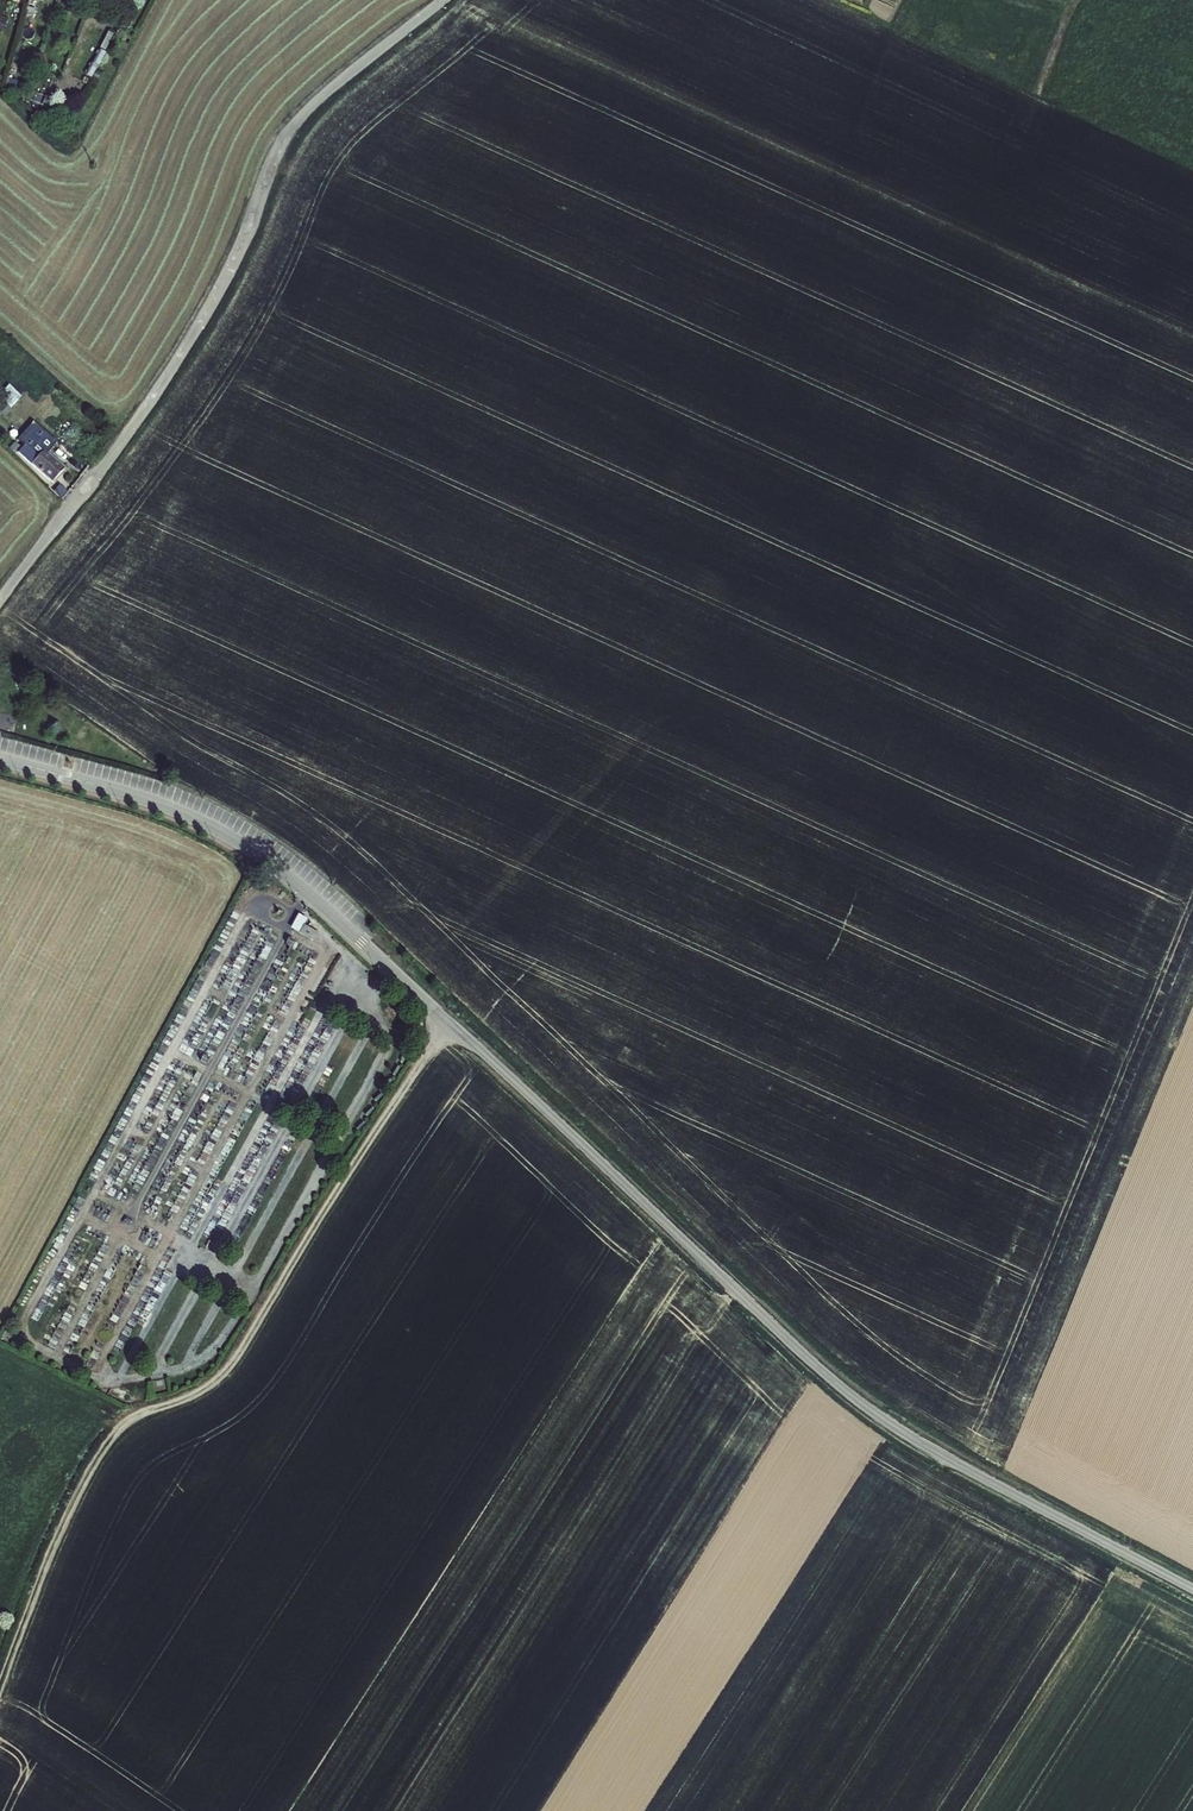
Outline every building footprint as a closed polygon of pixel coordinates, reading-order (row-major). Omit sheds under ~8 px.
[(0,395),(0,408),(6,414),(23,396),(11,384),(0,395)] [(20,452),(53,482),(65,469),(45,450),(60,434),(47,421),(41,428),(35,423),(19,439),(26,446),(20,452)] [(317,937),(319,929),(306,925),(309,917),(297,914),(292,930),(317,937)]
